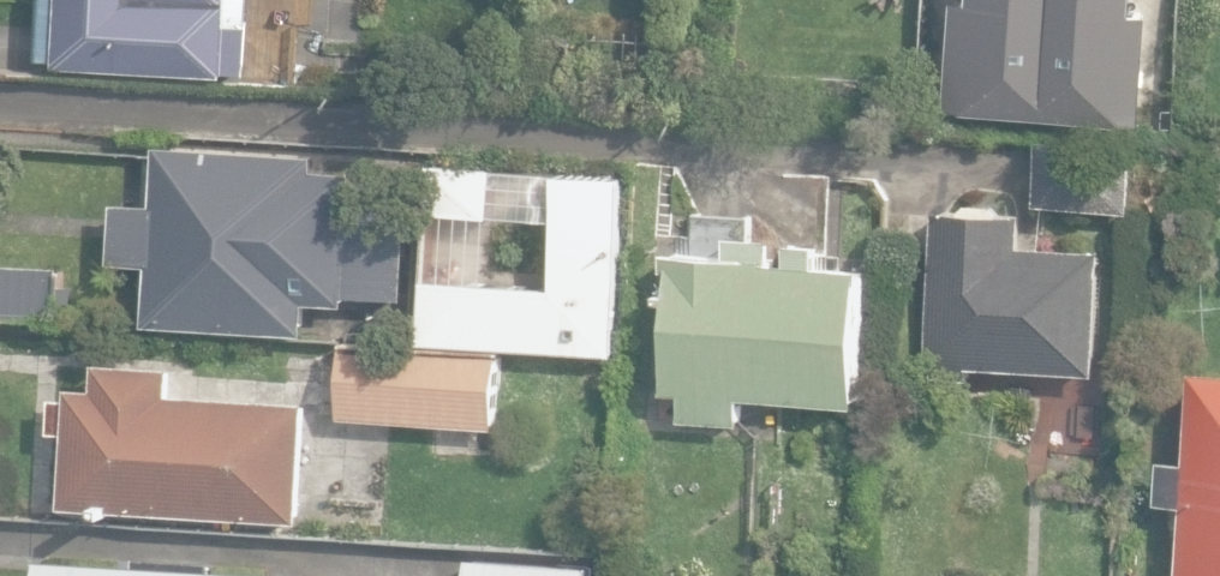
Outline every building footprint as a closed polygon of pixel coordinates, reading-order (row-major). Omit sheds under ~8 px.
[(222,72),(222,67),(246,68),(249,19),(236,18),(237,0),(38,0),(37,23),(0,21),(0,68),(60,72),(61,63),(222,72)] [(1019,112),(1064,117),(1069,71),(1024,66),(1019,112)] [(1037,206),(1132,213),(1137,145),(1041,139),(1037,206)] [(149,323),(307,333),(309,301),(346,303),(347,298),(408,301),(413,221),(355,218),(358,175),(314,172),(315,156),(158,146),(155,205),(120,203),(117,261),(153,263),(149,323)] [(501,338),(551,341),(555,284),(567,283),(575,189),(493,181),(495,183),(491,228),(478,226),(477,247),(491,247),(488,277),(525,280),(523,295),(506,293),(501,338)] [(933,379),(970,380),(971,367),(1101,373),(1107,248),(1026,245),(1027,216),(1008,215),(995,204),(971,202),(960,210),(941,210),(933,379)] [(683,421),(741,424),(742,398),(863,405),(871,266),(819,263),(820,248),(789,246),(788,260),(781,259),(782,237),(753,235),(754,216),(695,213),(694,238),(677,237),(676,252),(668,393),(685,394),(683,421)] [(62,319),(62,303),(75,304),(75,284),(62,283),(64,266),(62,266),(0,264),(0,317),(62,319)] [(576,331),(618,333),(619,298),(576,296),(576,331)] [(344,418),(498,427),(502,351),(347,341),(342,418),(344,418)] [(67,507),(304,522),(310,400),(176,392),(177,367),(101,362),(99,386),(75,384),(73,395),(57,395),(54,431),(70,432),(65,507),(67,507)] [(1197,370),(1189,460),(1163,458),(1160,503),(1186,504),(1181,575),(1219,575),(1219,372),(1197,370)] [(261,572),(218,568),(216,560),(181,559),(181,557),(141,554),(141,565),(45,559),(45,568),(40,568),(32,573),(32,575),(261,575),(261,572)] [(470,575),(599,575),(600,563),(472,555),(470,575)]
